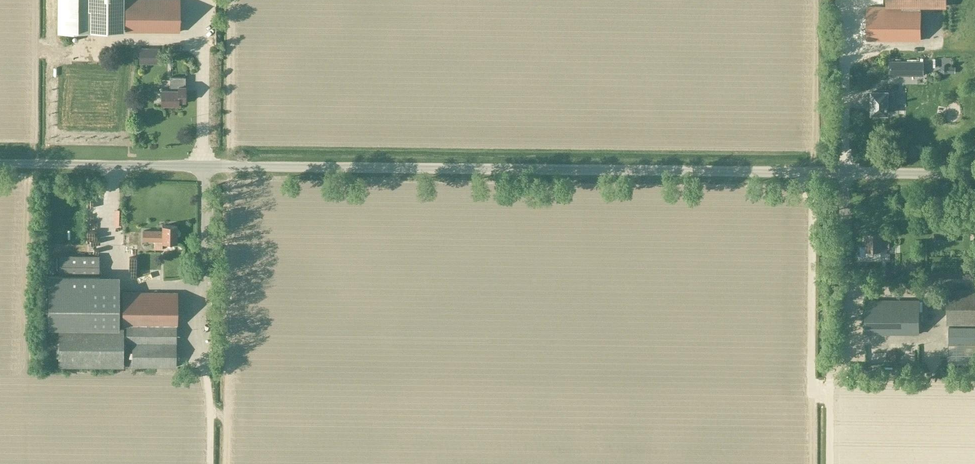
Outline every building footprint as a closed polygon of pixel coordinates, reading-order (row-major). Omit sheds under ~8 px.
[(58,31),(89,31),(89,0),(58,0),(58,31)] [(89,31),(123,31),(123,10),(126,10),(126,1),(123,1),(123,0),(89,0),(89,31)] [(179,0),(126,0),(126,1),(126,10),(126,31),(179,32),(179,0)] [(867,40),(920,41),(921,6),(947,6),(947,0),(886,0),(886,6),(903,6),(903,7),(867,7),(867,40)] [(923,62),(891,62),(890,75),(923,75),(923,62)] [(169,90),(161,90),(161,105),(178,105),(178,101),(185,101),(186,77),(170,77),(170,86),(169,86),(169,90)] [(872,92),(872,113),(887,113),(887,102),(894,102),(894,90),(879,90),(879,92),(872,92)] [(100,234),(100,219),(86,220),(87,243),(97,243),(96,234),(100,234)] [(162,242),(177,242),(177,225),(162,225),(162,231),(143,230),(143,240),(154,240),(154,249),(162,249),(162,242)] [(889,248),(889,242),(881,242),(881,233),(866,233),(866,246),(860,246),(860,256),(877,256),(878,250),(881,250),(881,248),(889,248)] [(123,322),(123,328),(119,328),(119,276),(99,276),(99,256),(58,256),(58,276),(48,276),(48,327),(59,328),(59,366),(123,366),(123,343),(125,343),(125,366),(176,367),(177,293),(123,292),(123,322)] [(949,323),(974,323),(974,289),(949,289),(949,323)] [(919,300),(866,300),(865,334),(919,334),(919,300)] [(949,363),(974,363),(974,327),(949,327),(949,363)]
